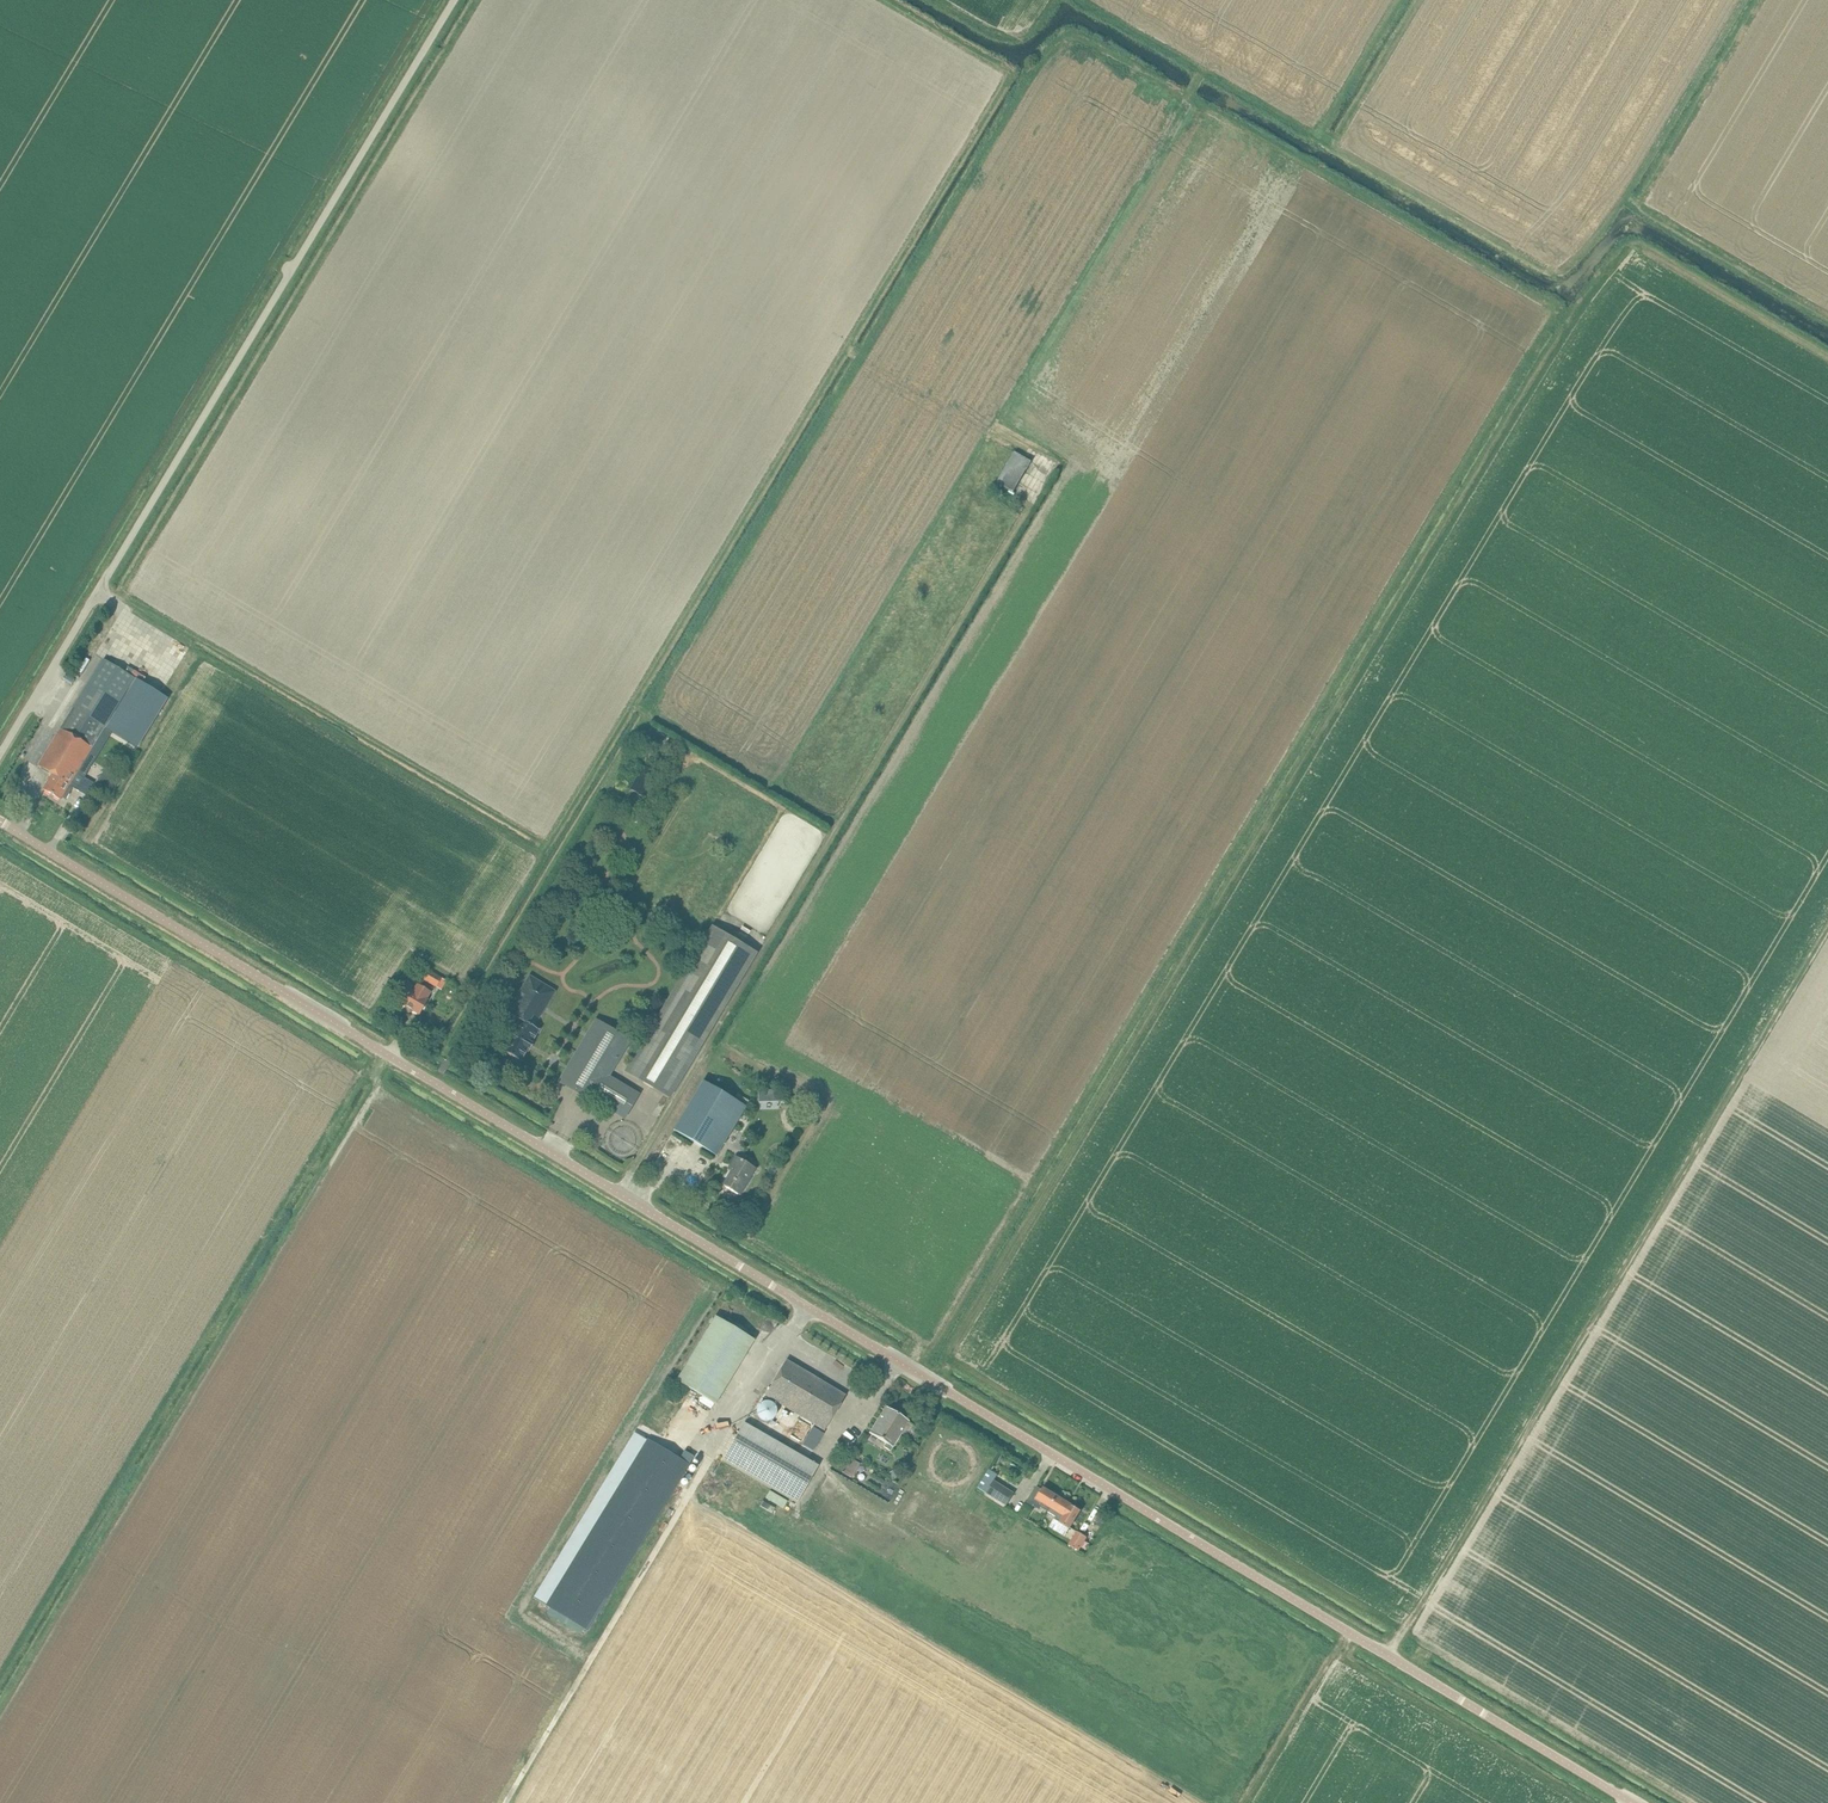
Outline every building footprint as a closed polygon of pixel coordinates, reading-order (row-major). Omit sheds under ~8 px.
[(1015,492),(1032,462),(1016,452),(998,482),(1015,492)] [(103,659),(38,766),(52,775),(43,790),(60,800),(62,797),(66,800),(73,788),(86,796),(92,786),(94,783),(77,772),(104,728),(137,748),(168,699),(148,687),(134,678),(114,666),(103,659)] [(711,931),(635,1057),(646,1064),(638,1078),(671,1097),(755,957),(711,931)] [(428,973),(423,981),(437,988),(441,990),(446,982),(442,980),(428,973)] [(538,1018),(542,1012),(542,1011),(545,1007),(554,992),(530,977),(508,1013),(521,1021),(503,1052),(520,1062),(539,1030),(528,1024),(532,1016),(537,1019),(538,1019),(538,1018)] [(431,992),(417,984),(413,991),(406,987),(398,1002),(419,1015),(428,1000),(426,999),(431,992)] [(597,1025),(564,1081),(592,1097),(593,1095),(622,1113),(632,1096),(603,1078),(625,1042),(597,1025)] [(535,1063),(549,1050),(541,1043),(528,1056),(535,1063)] [(716,1156),(723,1146),(746,1107),(703,1081),(674,1131),(716,1156)] [(740,1196),(746,1186),(756,1169),(735,1157),(730,1165),(733,1167),(722,1185),(740,1196)] [(753,1341),(715,1318),(714,1320),(712,1318),(710,1322),(711,1324),(677,1380),(715,1403),(753,1341)] [(824,1431),(839,1406),(845,1396),(786,1360),(765,1395),(824,1431)] [(890,1452),(902,1432),(909,1422),(886,1407),(870,1433),(870,1432),(869,1433),(887,1444),(884,1448),(890,1452)] [(686,1421),(682,1418),(671,1429),(683,1441),(689,1435),(681,1426),(686,1421)] [(744,1423),(722,1461),(796,1504),(818,1466),(744,1423)] [(543,1605),(543,1606),(586,1632),(693,1458),(683,1452),(679,1459),(645,1439),(543,1605)] [(855,1465),(851,1475),(885,1486),(888,1475),(855,1465)] [(987,1493),(1007,1506),(1015,1493),(995,1480),(987,1493)] [(1040,1507),(1048,1512),(1058,1497),(1043,1488),(1042,1490),(1037,1487),(1027,1502),(1033,1506),(1039,1510),(1040,1507)] [(1070,1529),(1081,1511),(1072,1505),(1058,1497),(1048,1512),(1056,1517),(1054,1519),(1070,1529)] [(772,1513),(775,1508),(762,1501),(760,1505),(772,1513)] [(1079,1551),(1088,1537),(1078,1531),(1069,1545),(1079,1551)]
